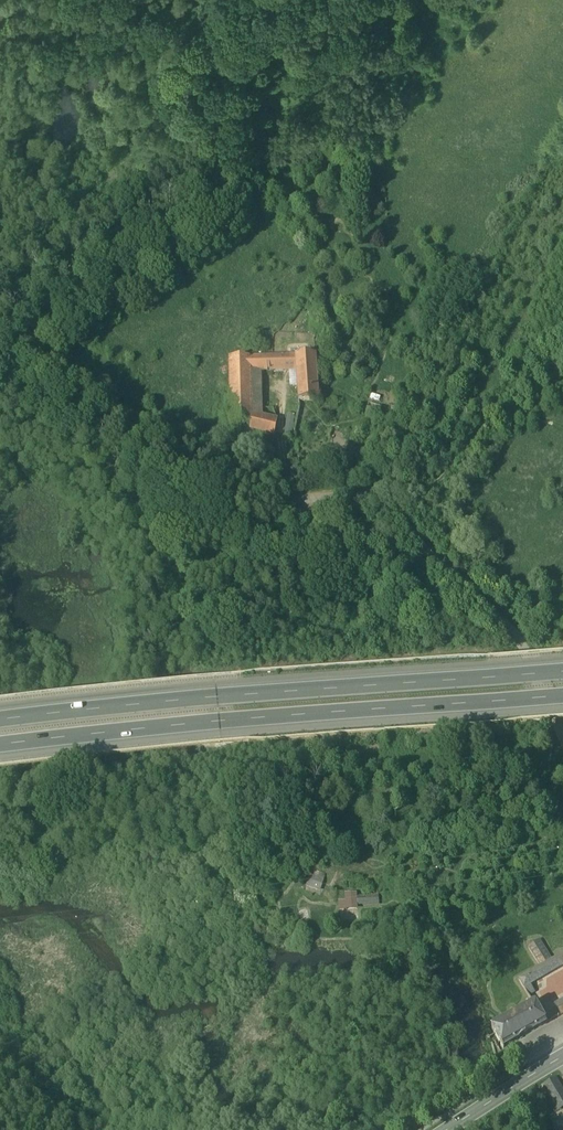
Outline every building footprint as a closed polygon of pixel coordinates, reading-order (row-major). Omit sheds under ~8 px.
[(250,361),(250,374),(259,374),(289,373),(296,372),(296,373),(316,373),(315,357),(250,361)] [(231,427),(251,426),(252,426),(250,374),(250,361),(229,362),(231,427)] [(290,389),(297,389),(296,373),(296,372),(289,373),(290,389)] [(297,389),(298,404),(299,404),(318,403),(316,373),(296,373),(297,389)] [(261,420),(259,374),(250,374),(252,426),(251,426),(251,433),(273,438),(276,423),(270,421),(261,420)] [(295,418),(287,417),(284,439),(292,440),(295,418)] [(313,890),(317,879),(315,878),(312,879),(308,893),(320,897),(326,881),(324,881),(320,892),(313,890)] [(313,890),(320,892),(324,881),(317,879),(313,890)] [(357,899),(353,899),(353,907),(346,908),(346,903),(340,903),(341,915),(357,914),(357,910),(379,909),(379,902),(357,903),(357,899)] [(529,947),(542,967),(551,962),(539,942),(529,947)] [(551,962),(542,967),(519,980),(524,988),(528,996),(535,992),(531,985),(562,966),(562,955),(551,962)] [(491,1028),(503,1049),(546,1025),(534,1003),(491,1028)] [(556,1077),(542,1085),(545,1091),(557,1111),(562,1107),(562,1088),(559,1081),(556,1077)]
